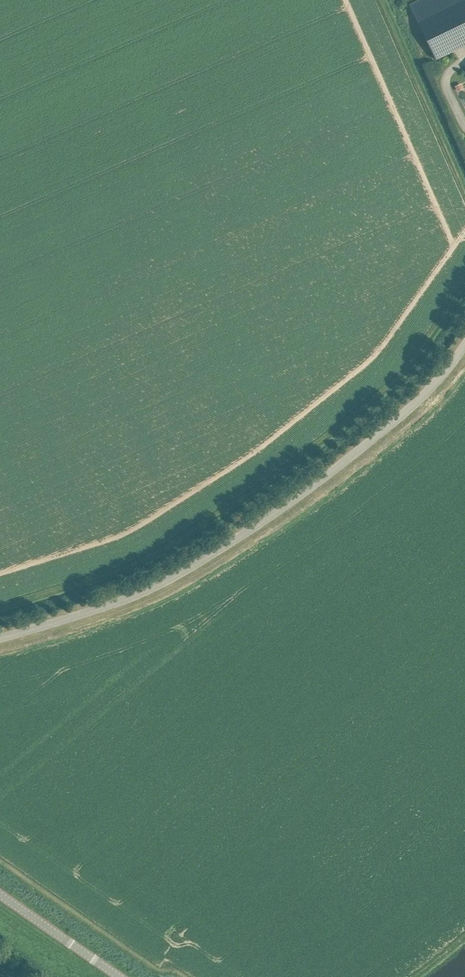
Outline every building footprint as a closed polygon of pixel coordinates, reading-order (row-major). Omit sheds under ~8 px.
[(464,46),(464,0),(419,0),(410,4),(437,60),(464,46)]
